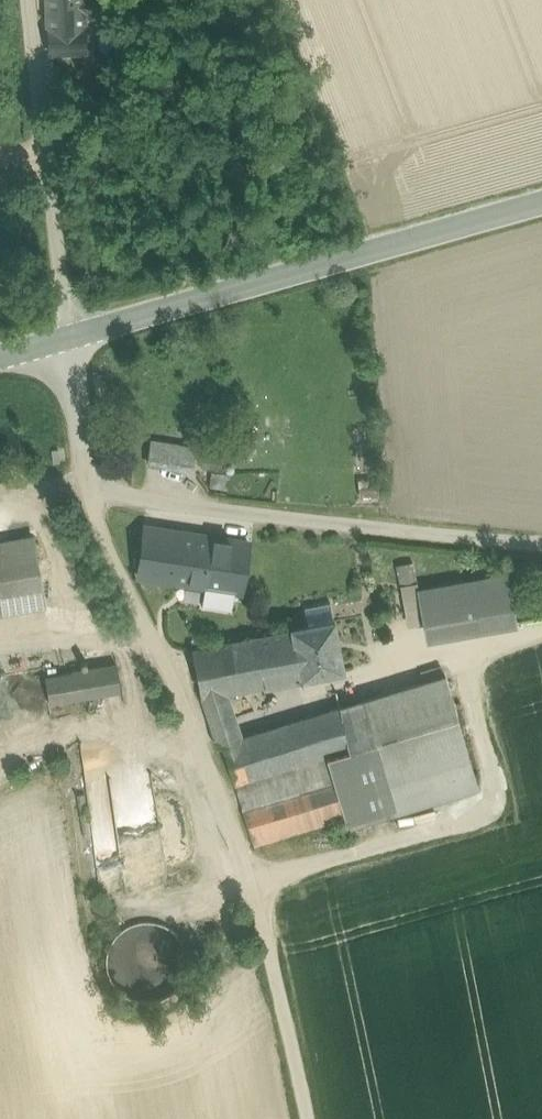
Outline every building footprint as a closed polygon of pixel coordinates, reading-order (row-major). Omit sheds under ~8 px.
[(50,54),(85,53),(84,15),(97,14),(97,0),(48,0),(50,54)] [(194,447),(153,441),(150,462),(191,468),(194,447)] [(118,454),(118,455),(118,456),(119,456),(131,457),(131,458),(132,458),(132,457),(134,445),(134,444),(120,443),(120,444),(119,455),(118,454)] [(225,451),(205,448),(202,466),(222,469),(225,451)] [(227,477),(211,474),(208,487),(224,490),(227,477)] [(354,485),(355,500),(383,497),(381,482),(354,485)] [(139,575),(157,578),(188,583),(195,536),(146,528),(139,575)] [(195,536),(188,583),(210,586),(243,591),(249,549),(250,544),(195,536)] [(0,543),(0,618),(46,609),(33,537),(0,543)] [(414,564),(398,566),(400,582),(417,579),(414,564)] [(441,585),(419,589),(425,624),(447,620),(512,608),(506,573),(441,585)] [(291,628),(292,630),(300,679),(301,680),(344,672),(334,620),(330,603),(304,608),(308,625),(291,628)] [(512,608),(447,620),(425,624),(428,642),(515,626),(513,615),(512,608)] [(201,698),(202,698),(210,725),(234,718),(226,693),(300,679),(292,630),(192,650),(201,698)] [(43,664),(45,677),(72,672),(70,660),(43,664)] [(72,672),(45,677),(49,703),(120,691),(116,664),(72,672)] [(445,675),(361,701),(386,785),(395,815),(479,789),(470,759),(445,675)] [(347,749),(326,755),(335,785),(344,816),(343,816),(347,829),(395,815),(386,785),(361,701),(340,707),(343,722),(347,747),(347,749)] [(235,783),(326,755),(347,749),(347,747),(343,722),(340,707),(240,738),(223,743),(223,745),(235,783)] [(234,718),(210,725),(217,746),(223,745),(223,743),(240,738),(234,718)] [(326,755),(235,783),(244,812),(335,785),(326,755)] [(344,816),(335,785),(244,812),(253,844),(343,816),(344,816)] [(177,996),(178,927),(125,927),(124,995),(177,996)]
